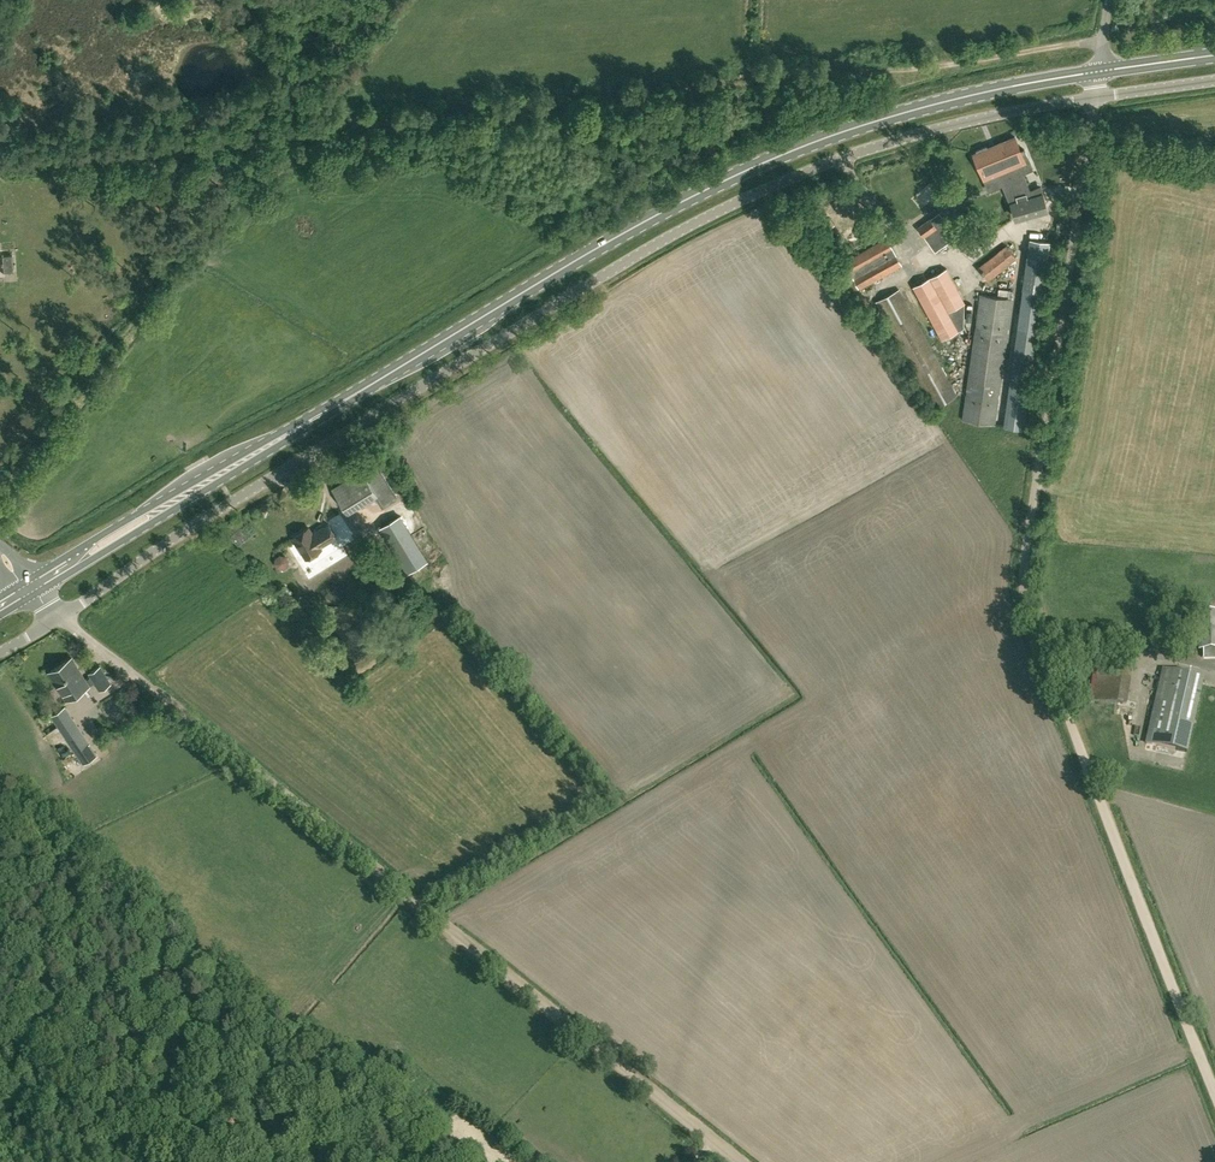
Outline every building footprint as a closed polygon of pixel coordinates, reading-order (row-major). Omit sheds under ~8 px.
[(1020,150),(1015,136),(983,149),(982,147),(973,151),(985,179),(998,174),(1005,192),(1014,188),(1015,191),(1028,186),(1019,165),(1025,162),(1024,159),(1028,158),(1024,148),(1020,150)] [(916,198),(923,206),(941,192),(934,183),(916,198)] [(1010,202),(1014,216),(1047,207),(1043,193),(1010,202)] [(935,225),(930,218),(918,227),(935,251),(955,237),(943,219),(935,225)] [(859,290),(902,266),(886,238),(844,262),(859,290)] [(1019,314),(1040,317),(1050,242),(1029,239),(1019,314)] [(978,267),(987,280),(1016,257),(1006,245),(978,267)] [(4,272),(13,271),(12,255),(3,256),(4,272)] [(864,296),(863,297),(848,272),(838,278),(855,303),(862,313),(872,307),(864,296)] [(929,277),(913,287),(927,313),(942,340),(959,330),(929,277)] [(899,289),(885,296),(875,302),(934,408),(957,395),(899,289)] [(994,424),(1012,298),(981,294),(963,420),(994,424)] [(352,511),(385,495),(371,467),(338,484),(352,511)] [(398,515),(380,526),(408,572),(426,561),(398,515)] [(319,546),(336,536),(328,523),(312,533),(309,527),(293,537),(306,558),(321,549),(319,546)] [(280,555),(276,558),(275,562),(278,566),(283,568),(287,565),(288,560),(285,556),(280,555)] [(1198,613),(1199,650),(1214,649),(1214,613),(1198,613)] [(67,700),(89,685),(71,657),(49,672),(67,700)] [(90,673),(100,689),(110,683),(100,666),(90,673)] [(1187,752),(1204,679),(1163,670),(1146,743),(1187,752)] [(83,764),(97,754),(65,706),(51,716),(83,764)]
